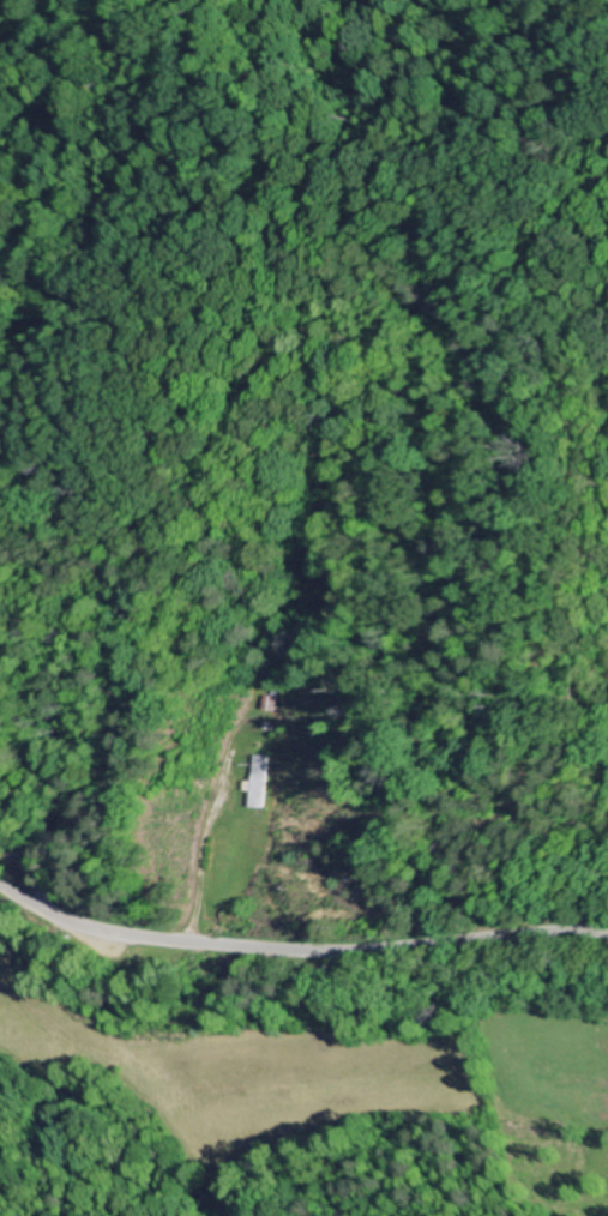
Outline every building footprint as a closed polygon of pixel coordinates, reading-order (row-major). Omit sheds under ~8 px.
[(268,756),(256,756),(254,809),(266,810),(268,756)]
